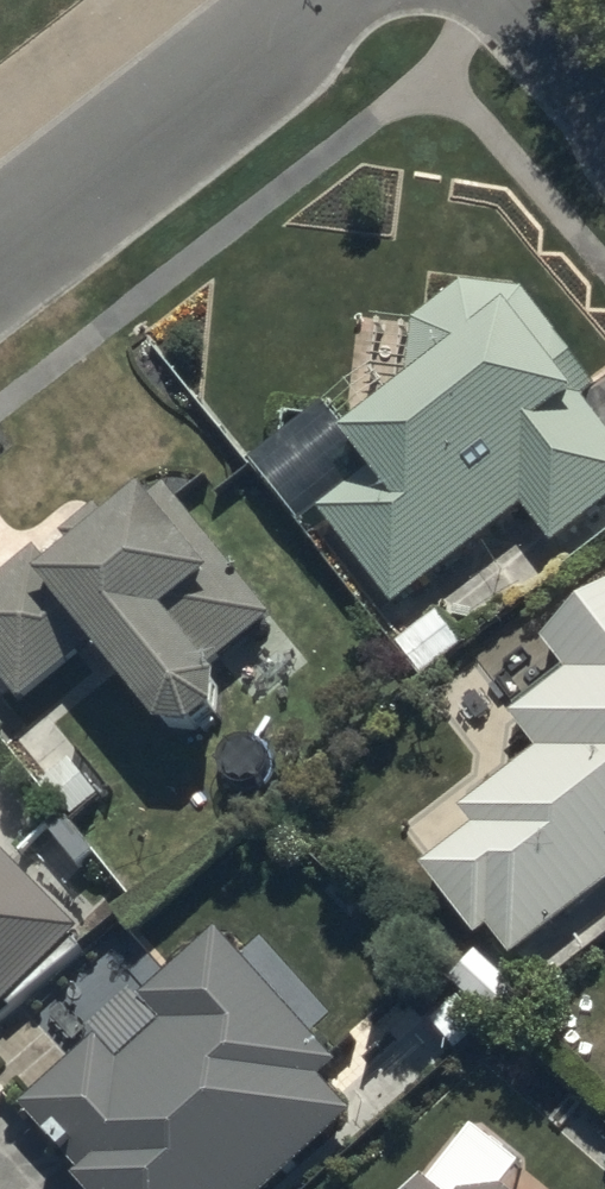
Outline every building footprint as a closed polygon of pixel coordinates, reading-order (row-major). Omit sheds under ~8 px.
[(604,491),(604,407),(505,272),(463,266),(409,306),(399,373),(343,414),(376,459),(318,502),(392,602),(525,503),(547,533),(604,491)] [(161,470),(0,597),(0,667),(21,693),(97,634),(160,713),(279,619),(161,470)] [(508,948),(604,878),(604,592),(544,638),(564,664),(510,705),(538,741),(462,799),(477,819),(434,851),(508,948)] [(79,922),(0,842),(0,1000),(79,922)] [(368,1089),(220,921),(16,1100),(94,1188),(253,1188),(368,1089)] [(500,1180),(446,1186),(423,1169),(407,1188),(512,1188),(500,1180)]
